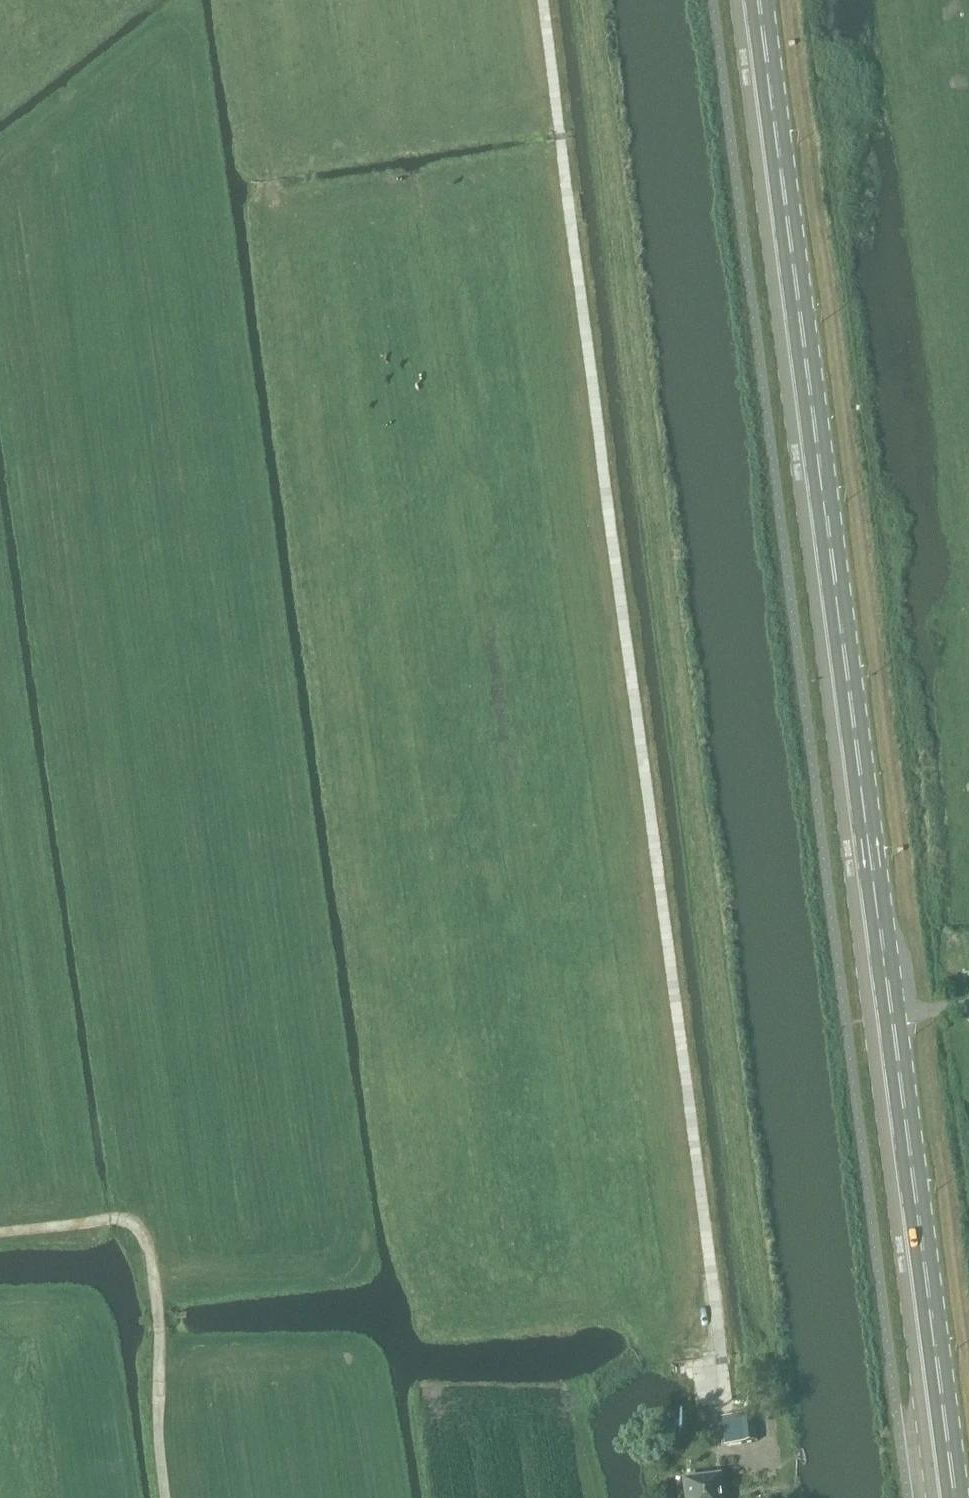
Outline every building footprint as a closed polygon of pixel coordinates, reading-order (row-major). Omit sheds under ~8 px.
[(758,1420),(742,1421),(745,1448),(760,1446),(758,1420)] [(720,1476),(720,1475),(683,1479),(685,1497),(723,1497),(720,1476)]
